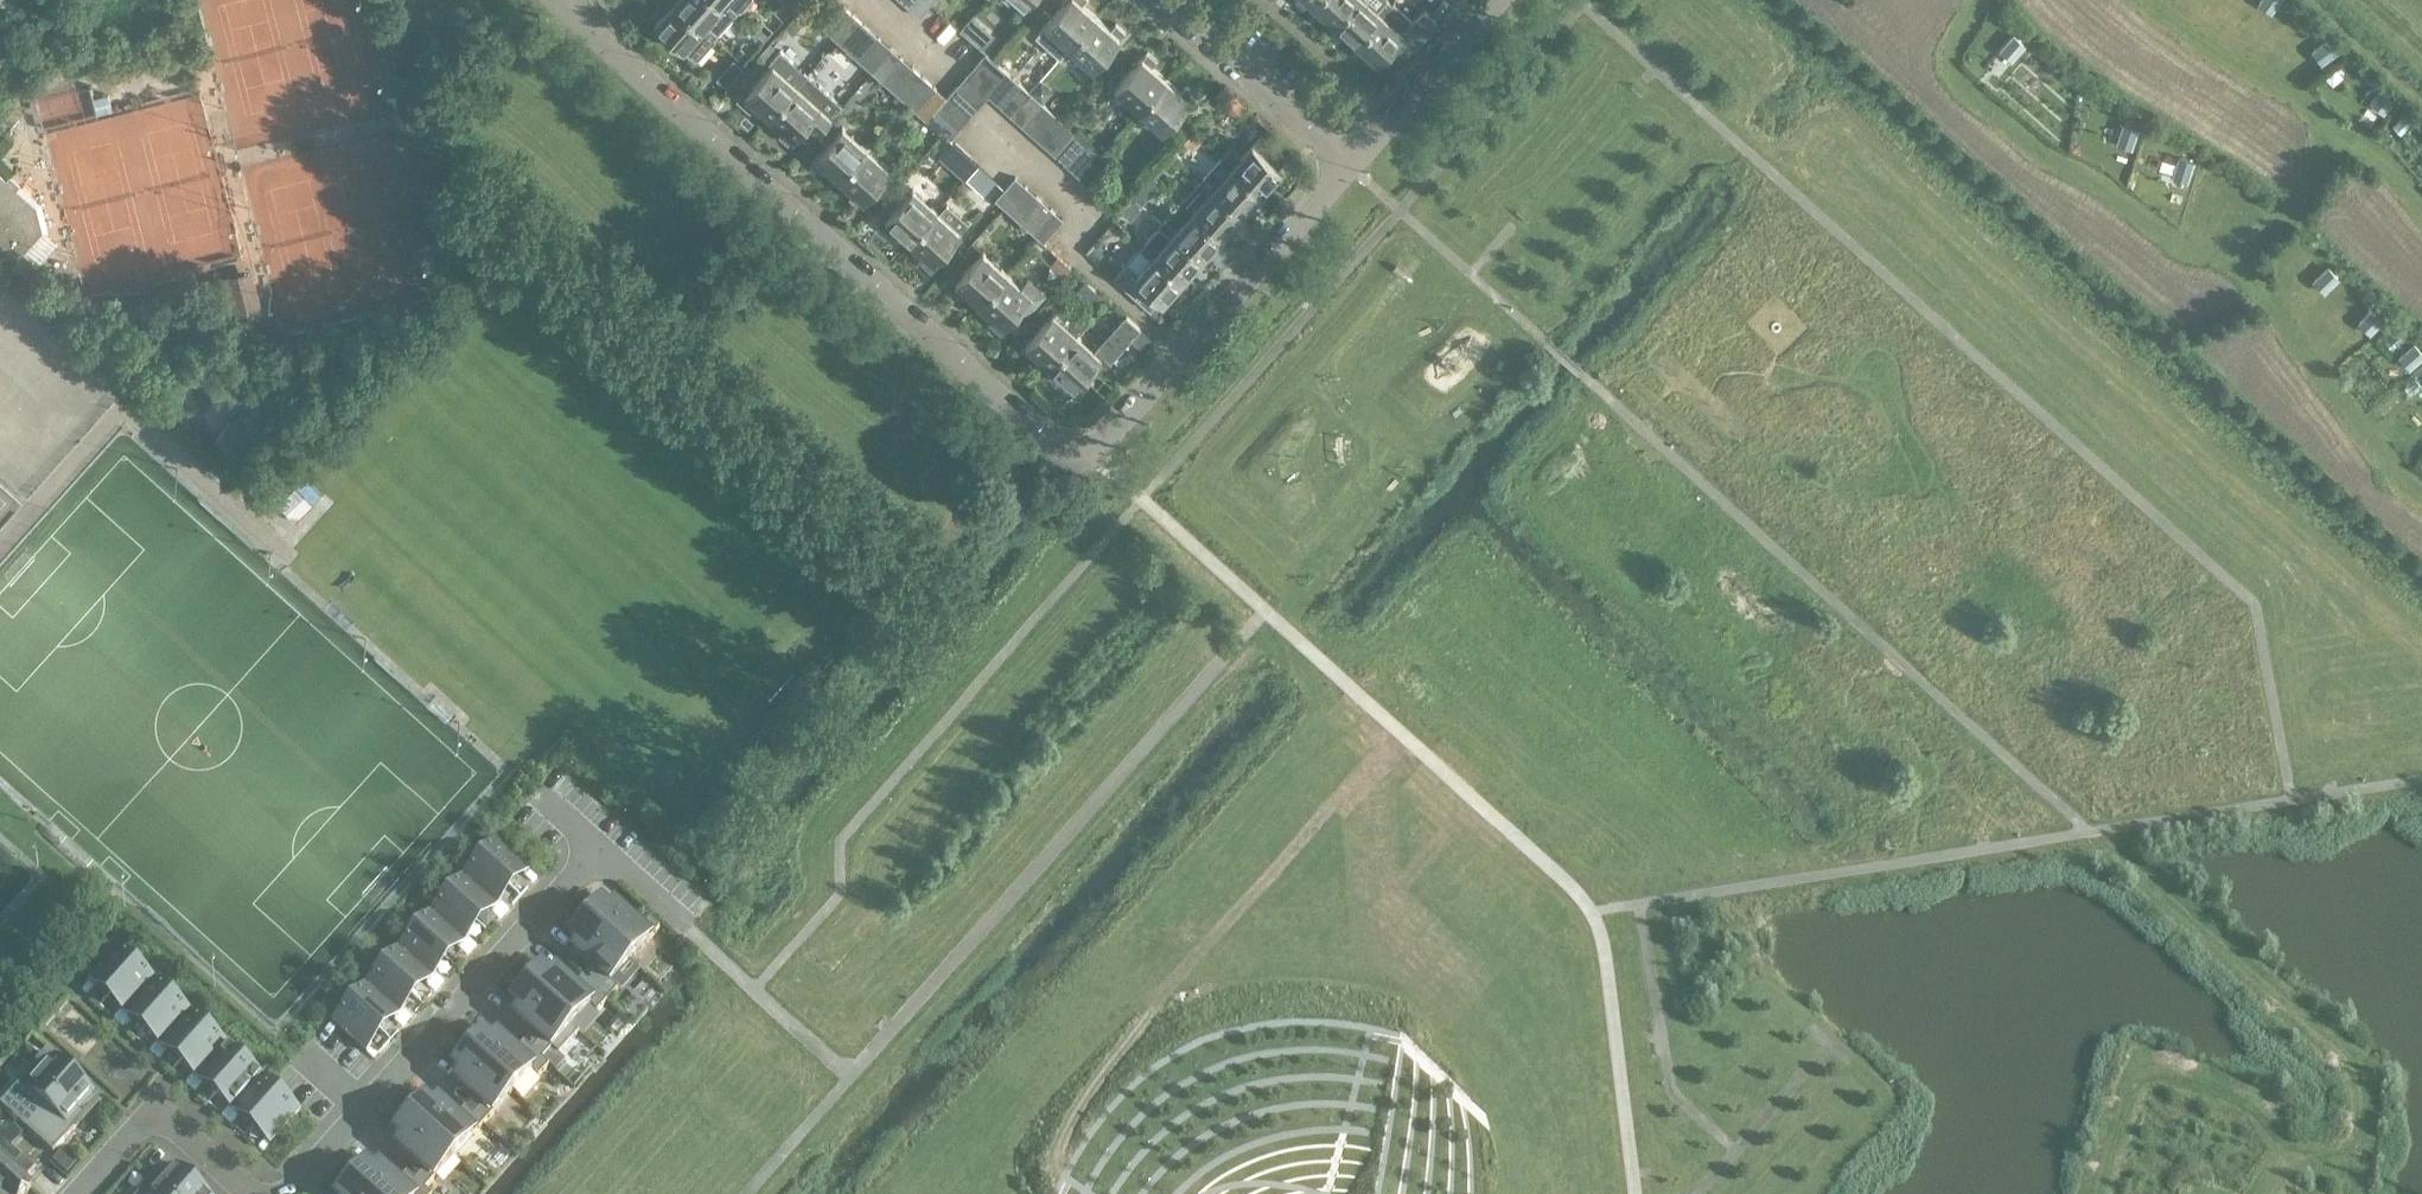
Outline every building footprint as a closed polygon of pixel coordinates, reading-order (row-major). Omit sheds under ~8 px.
[(675,2),(715,38),(719,34),(735,16),(717,0),(676,0),(675,2)] [(735,16),(749,0),(717,0),(735,16)] [(908,7),(920,18),(935,0),(914,0),(908,7)] [(1069,46),(1096,16),(1081,3),(1084,0),(1067,0),(1045,25),(1069,46)] [(1310,3),(1332,23),(1353,0),(1313,0),(1310,3)] [(1332,23),(1354,42),(1380,13),(1377,10),(1366,0),(1353,0),(1332,23)] [(1354,42),(1376,63),(1400,37),(1413,49),(1437,23),(1434,21),(1433,21),(1424,14),(1425,13),(1422,10),(1411,22),(1387,0),(1386,0),(1377,10),(1380,13),(1354,42)] [(2270,9),(2278,0),(2258,0),(2270,9)] [(675,2),(654,24),(684,51),(695,61),(715,38),(675,2)] [(823,29),(835,39),(855,16),(844,6),(823,29)] [(984,44),(997,30),(974,11),(962,25),(984,44)] [(835,39),(849,52),(869,29),(855,16),(835,39)] [(1111,29),(1096,16),(1069,46),(1094,68),(1120,38),(1120,37),(1125,31),(1116,23),(1111,29)] [(849,52),(860,62),(880,39),(869,29),(849,52)] [(1999,47),(2011,58),(2025,41),(2013,31),(1999,47)] [(2312,49),(2322,62),(2339,48),(2329,36),(2312,49)] [(860,62),(872,72),(892,49),(880,39),(860,62)] [(769,117),(806,75),(807,73),(804,71),(806,70),(784,50),(783,51),(779,49),(768,63),(770,65),(744,94),(745,95),(740,101),(749,109),(754,103),(769,117)] [(872,72),(882,81),(902,59),(892,49),(872,72)] [(1115,87),(1140,109),(1166,79),(1152,66),(1158,60),(1148,51),(1142,58),(1142,57),(1115,87)] [(1010,73),(987,53),(976,65),(999,85),(1010,73)] [(882,81),(894,92),(914,69),(902,59),(882,81)] [(730,61),(722,70),(730,78),(738,69),(730,61)] [(999,85),(976,65),(966,76),(989,96),(999,85)] [(894,92),(905,101),(925,79),(914,69),(894,92)] [(989,96),(1000,106),(1020,83),(1010,73),(999,85),(989,96)] [(806,75),(769,117),(783,129),(778,135),(787,143),(792,137),(794,139),(796,136),(800,139),(808,131),(815,137),(842,106),(806,75)] [(966,76),(956,87),(979,108),(989,96),(966,76)] [(1042,76),(1034,89),(1047,97),(1055,84),(1042,76)] [(905,101),(916,111),(936,89),(925,79),(905,101)] [(1181,92),(1166,79),(1140,109),(1164,131),(1191,101),(1190,100),(1196,94),(1186,85),(1181,92)] [(1020,83),(1000,106),(1011,115),(1031,93),(1020,83)] [(2370,96),(2383,108),(2395,96),(2382,83),(2370,96)] [(946,98),(945,99),(969,119),(979,108),(956,87),(946,98)] [(916,111),(926,120),(936,109),(945,99),(946,98),(936,89),(916,111)] [(1031,93),(1011,115),(1023,126),(1043,103),(1031,93)] [(945,99),(936,109),(960,130),(969,119),(945,99)] [(1043,103),(1023,126),(1033,135),(1054,113),(1043,103)] [(936,109),(926,120),(950,141),(960,130),(936,109)] [(1054,113),(1033,135),(1045,146),(1065,123),(1054,113)] [(2117,139),(2132,145),(2139,125),(2124,119),(2117,139)] [(1065,123),(1045,146),(1057,156),(1077,134),(1065,123)] [(842,127),(826,144),(815,157),(816,157),(811,163),(820,171),(825,166),(839,179),(866,148),(842,127)] [(1201,138),(1192,131),(1181,143),(1190,151),(1201,138)] [(1077,134),(1057,156),(1067,166),(1087,143),(1077,134)] [(1261,134),(1241,157),(1230,147),(1221,157),(1261,193),(1281,170),(1265,156),(1274,145),(1261,134)] [(1087,143),(1067,166),(1081,178),(1101,155),(1087,143)] [(866,148),(839,179),(853,191),(848,197),(858,205),(863,200),(864,201),(891,170),(866,148)] [(2172,173),(2187,178),(2194,158),(2179,153),(2172,173)] [(1172,172),(1181,161),(1173,154),(1164,164),(1172,172)] [(1101,155),(1081,178),(1093,188),(1113,166),(1101,155)] [(1242,215),(1261,193),(1221,157),(1218,160),(1202,179),(1242,215)] [(0,172),(0,250),(13,261),(42,229),(36,204),(0,172)] [(1152,173),(1134,195),(1141,201),(1160,179),(1152,173)] [(996,200),(1007,210),(1027,188),(1016,178),(996,200)] [(1242,215),(1202,179),(1182,201),(1222,236),(1242,215)] [(1038,197),(1027,188),(1007,210),(1018,220),(1038,197)] [(894,228),(909,241),(936,211),(912,189),(885,219),(886,220),(880,225),(889,233),(894,228)] [(1018,220),(1031,232),(1051,210),(1038,197),(1018,220)] [(1132,218),(1143,206),(1135,198),(1124,211),(1132,218)] [(945,201),(936,211),(909,241),(923,253),(918,260),(928,268),(933,263),(934,263),(970,223),(945,201)] [(1222,236),(1182,201),(1163,223),(1202,258),(1222,236)] [(1051,210),(1031,232),(1044,243),(1064,221),(1051,210)] [(1202,258),(1163,223),(1160,226),(1144,245),(1183,280),(1193,269),(1197,269),(1202,263),(1202,259),(1202,258)] [(1183,280),(1144,245),(1114,278),(1150,309),(1159,300),(1163,303),(1183,280)] [(965,290),(980,304),(1007,273),(982,251),(955,282),(956,282),(951,288),(959,296),(965,290)] [(2312,277),(2324,288),(2338,274),(2327,263),(2312,277)] [(254,269),(247,271),(225,276),(238,329),(257,324),(267,321),(254,269)] [(1007,273),(980,304),(994,316),(988,322),(998,331),(1003,325),(1004,326),(1021,307),(1027,314),(1047,293),(1028,276),(1020,285),(1007,273)] [(2359,321),(2371,331),(2385,314),(2372,304),(2359,321)] [(1035,353),(1050,366),(1076,336),(1052,315),(1026,344),(1027,345),(1021,351),(1030,359),(1035,353)] [(1076,336),(1050,366),(1064,379),(1059,385),(1068,393),(1073,388),(1074,388),(1103,355),(1110,362),(1139,330),(1125,316),(1093,351),(1076,336)] [(2409,366),(2421,354),(2421,348),(2415,340),(2399,355),(2409,366)] [(1021,480),(1010,470),(1006,475),(1016,485),(1021,480)] [(479,859),(508,886),(520,873),(524,877),(530,871),(495,841),(479,859)] [(479,859),(463,877),(497,908),(501,903),(497,898),(508,886),(479,859)] [(463,877),(446,895),(476,922),(487,909),(492,913),(497,908),(463,877)] [(430,913),(464,944),(469,939),(464,934),(476,922),(446,895),(430,913)] [(586,923),(630,962),(660,929),(650,921),(640,932),(614,909),(609,915),(600,907),(586,923)] [(430,913),(414,931),(443,957),(455,945),(460,949),(464,944),(430,913)] [(576,952),(593,967),(583,978),(608,1001),(618,989),(611,983),(630,962),(586,923),(573,938),(581,945),(576,952)] [(414,931),(398,949),(432,980),(436,975),(432,970),(443,957),(414,931)] [(119,948),(89,982),(94,987),(99,982),(111,994),(138,964),(119,948)] [(398,949),(382,967),(411,993),(423,981),(427,985),(432,980),(398,949)] [(138,964),(111,994),(124,1005),(120,1010),(125,1015),(156,980),(138,964)] [(382,967),(365,985),(400,1016),(404,1011),(400,1006),(411,993),(382,967)] [(528,988),(571,1027),(572,1026),(590,1006),(597,1012),(608,1001),(583,978),(573,989),(556,974),(550,980),(542,973),(528,988)] [(156,980),(125,1015),(130,1019),(135,1014),(147,1026),(174,997),(156,980)] [(365,985),(349,1003),(379,1029),(390,1017),(395,1021),(400,1016),(365,985)] [(533,1051),(542,1059),(552,1049),(559,1055),(579,1033),(572,1026),(571,1027),(528,988),(514,1003),(522,1011),(517,1017),(543,1040),(533,1051)] [(174,997),(147,1026),(160,1038),(156,1042),(161,1047),(192,1013),(174,997)] [(349,1003),(333,1021),(367,1052),(372,1046),(367,1042),(379,1029),(349,1003)] [(192,1013),(161,1047),(166,1052),(171,1047),(183,1058),(210,1029),(192,1013)] [(210,1029),(183,1058),(196,1070),(192,1075),(197,1079),(228,1045),(210,1029)] [(471,1050),(469,1053),(513,1092),(532,1071),(539,1078),(549,1066),(542,1059),(525,1043),(514,1055),(496,1039),(491,1045),(482,1037),(481,1039),(476,1034),(466,1045),(471,1050)] [(228,1045),(197,1079),(202,1084),(207,1079),(219,1091),(246,1061),(228,1045)] [(0,1106),(26,1129),(74,1076),(48,1053),(0,1106)] [(474,1116),(484,1124),(513,1092),(469,1053),(455,1068),(463,1075),(458,1082),(484,1105),(474,1116)] [(228,1107),(233,1112),(264,1078),(246,1061),(219,1091),(232,1102),(228,1107)] [(53,1153),(101,1100),(74,1076),(26,1129),(53,1153)] [(264,1078),(233,1112),(238,1116),(243,1112),(255,1123),(282,1094),(264,1078)] [(282,1094),(255,1123),(268,1135),(264,1139),(270,1145),(300,1110),(282,1094)] [(410,1118),(454,1157),(484,1124),(474,1116),(465,1108),(455,1119),(438,1104),(432,1110),(424,1103),(410,1118)] [(405,1141),(399,1147),(425,1170),(415,1181),(425,1190),(454,1157),(410,1118),(396,1133),(405,1141)] [(11,1160),(18,1152),(0,1136),(0,1151),(11,1160)] [(11,1160),(28,1176),(36,1168),(18,1152),(11,1160)] [(31,1190),(0,1162),(0,1193),(28,1193),(31,1190)] [(169,1162),(140,1193),(187,1193),(195,1185),(169,1162)] [(351,1183),(363,1193),(429,1193),(407,1173),(396,1185),(379,1169),(374,1175),(365,1168),(364,1169),(359,1165),(348,1176),(354,1181),(351,1183)] [(351,1183),(349,1186),(344,1181),(334,1192),(335,1193),(363,1193),(351,1183)] [(195,1185),(187,1193),(205,1193),(195,1185)]
